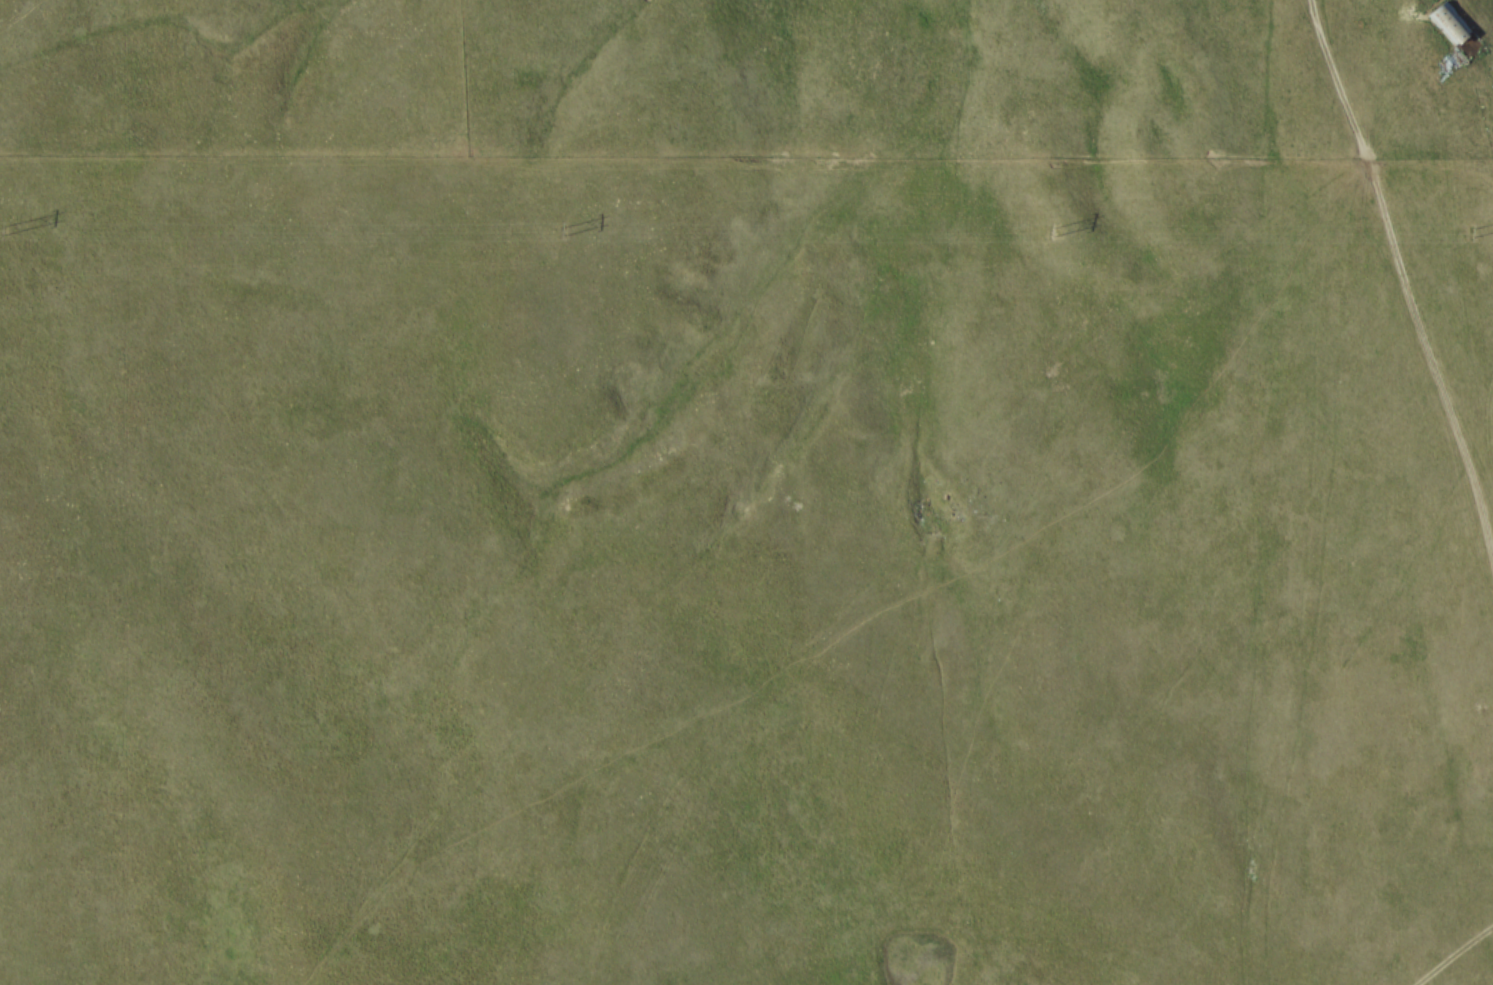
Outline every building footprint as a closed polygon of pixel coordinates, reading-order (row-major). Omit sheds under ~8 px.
[(1467,62),(1485,48),(1447,1),(1429,15),(1467,62)]
